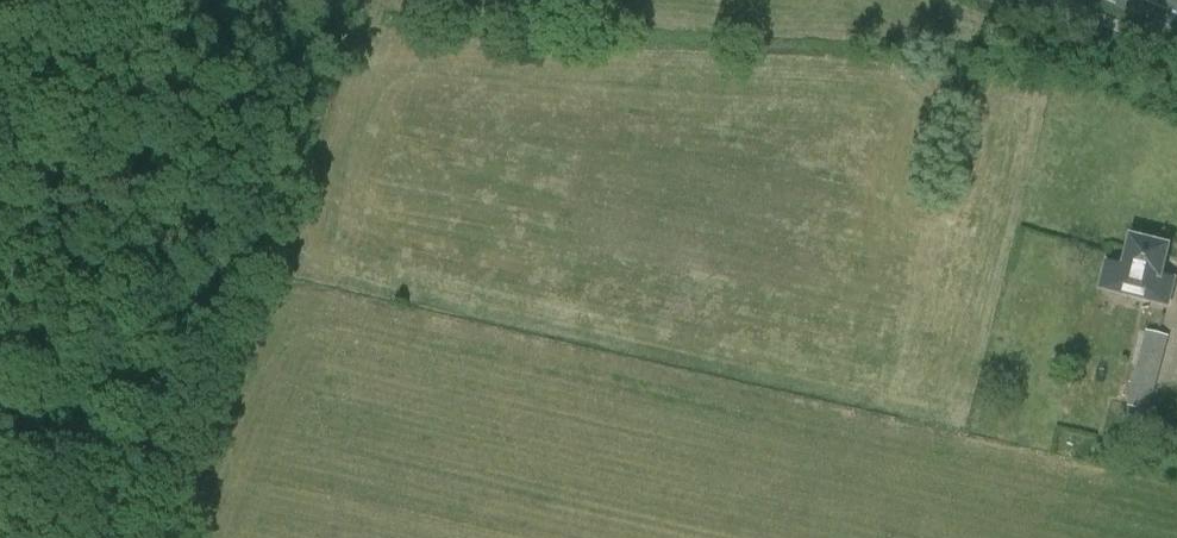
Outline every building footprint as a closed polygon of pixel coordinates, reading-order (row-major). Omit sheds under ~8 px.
[(1132,237),(1125,266),(1142,270),(1136,296),(1167,303),(1173,278),(1160,275),(1167,246),(1132,237)] [(1129,397),(1127,405),(1149,411),(1152,402),(1129,397)]
